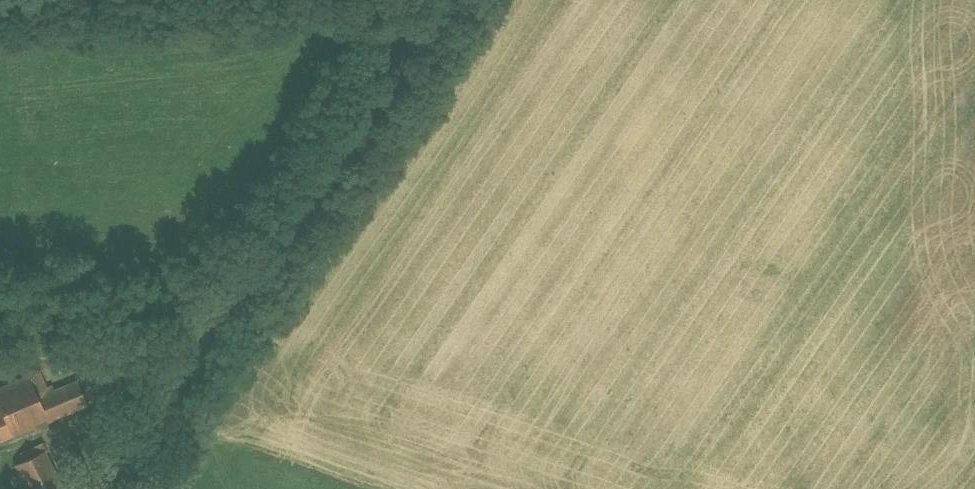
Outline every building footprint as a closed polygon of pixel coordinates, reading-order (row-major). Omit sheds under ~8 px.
[(0,387),(0,409),(2,412),(0,413),(0,443),(87,406),(76,381),(49,392),(40,370),(0,387)] [(14,465),(24,488),(63,488),(46,451),(14,465)]
